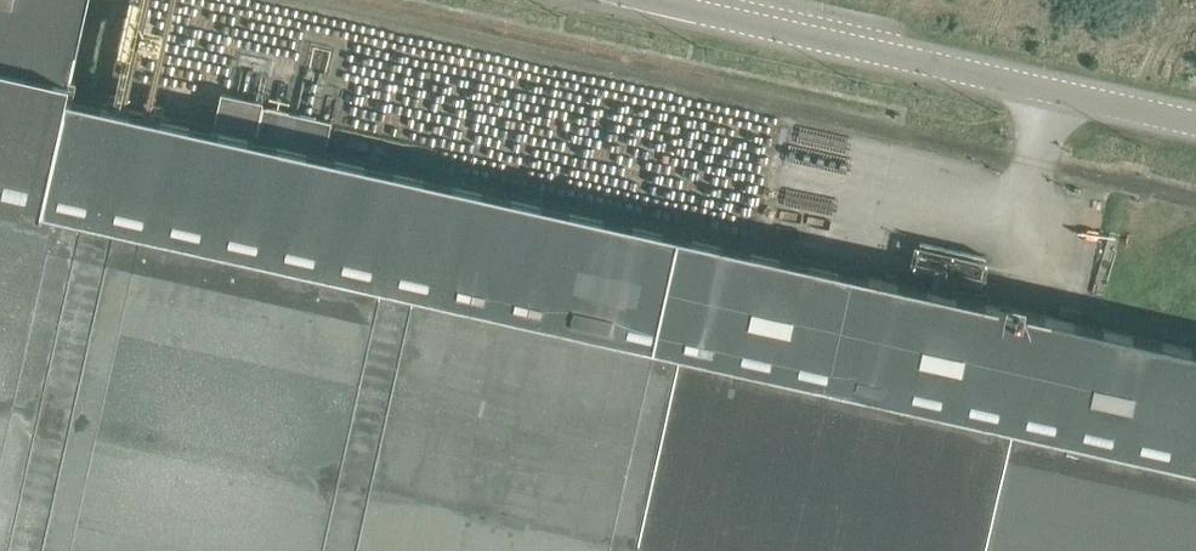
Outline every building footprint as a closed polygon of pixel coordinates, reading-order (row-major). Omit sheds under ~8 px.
[(42,204),(66,96),(87,0),(0,0),(0,195),(42,204)] [(930,289),(679,233),(674,232),(594,214),(589,213),(338,157),(253,138),(163,118),(66,96),(42,204),(1195,462),(1195,348),(1106,328),(1021,309),(1016,308),(930,289)] [(42,204),(0,195),(0,550),(1195,550),(1195,462),(42,204)]
